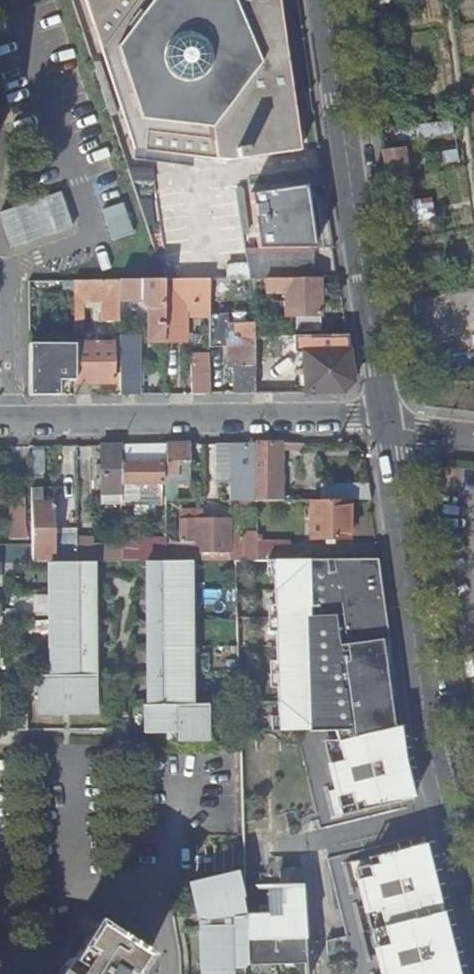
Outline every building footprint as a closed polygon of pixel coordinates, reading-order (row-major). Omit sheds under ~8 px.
[(133,144),(230,159),(301,148),(280,0),(84,0),(133,144)] [(382,149),(386,176),(408,173),(404,149),(410,149),(409,144),(404,145),(404,146),(382,149)] [(257,190),(264,243),(315,245),(306,184),(257,190)] [(60,190),(0,211),(0,214),(11,247),(73,226),(60,190)] [(134,234),(123,202),(101,209),(113,241),(134,234)] [(251,243),(249,276),(319,275),(315,245),(264,243),(251,243)] [(322,329),(321,276),(255,277),(255,286),(286,285),(286,313),(296,314),(297,330),(322,329)] [(211,277),(165,278),(165,341),(187,340),(187,314),(187,303),(211,303),(211,298),(211,277)] [(255,277),(211,277),(211,298),(255,297),(255,286),(255,277)] [(120,299),(120,278),(74,279),(75,300),(75,320),(83,320),(82,308),(82,300),(102,300),(102,307),(102,321),(120,320),(120,299)] [(165,341),(165,278),(120,278),(120,299),(147,299),(148,342),(165,341)] [(82,308),(102,307),(102,300),(82,300),(82,308)] [(187,303),(187,314),(211,313),(211,312),(211,303),(187,303)] [(256,344),(255,336),(255,321),(228,321),(228,312),(211,312),(211,313),(211,344),(228,344),(256,344)] [(458,332),(446,335),(451,359),(463,357),(458,332)] [(88,344),(75,344),(76,395),(91,395),(91,381),(114,380),(114,334),(88,335),(88,344)] [(121,394),(138,394),(137,382),(142,381),(142,363),(138,364),(138,335),(120,335),(121,394)] [(272,365),(272,335),(255,336),(256,344),(256,393),(298,392),(297,376),(274,376),(274,365),(272,365)] [(74,341),(30,341),(30,395),(59,395),(59,379),(74,379),(74,341)] [(256,393),(256,344),(228,344),(228,366),(234,366),(234,380),(234,393),(256,393)] [(193,355),(193,364),(211,364),(211,354),(193,355)] [(355,380),(354,373),(351,360),(298,363),(301,392),(343,392),(355,380)] [(193,364),(194,394),(211,393),(211,364),(193,364)] [(256,442),(231,443),(232,499),(245,499),(245,500),(257,500),(256,442)] [(256,442),(257,500),(282,500),(282,442),(256,442)] [(122,443),(101,444),(103,503),(122,502),(122,461),(122,443)] [(166,443),(122,443),(122,461),(162,461),(166,460),(166,443)] [(190,443),(166,443),(166,460),(167,482),(191,481),(190,443)] [(122,461),(122,502),(163,502),(162,461),(122,461)] [(346,485),(346,499),(371,499),(369,484),(346,485)] [(9,496),(10,538),(26,538),(26,496),(9,496)] [(312,538),(351,538),(350,500),(312,501),(312,538)] [(53,501),(32,501),(32,546),(32,561),(52,561),(78,561),(77,536),(77,534),(54,534),(53,501)] [(182,508),(181,520),(205,520),(204,507),(182,508)] [(181,520),(182,541),(197,540),(197,551),(231,551),(230,532),(230,519),(205,520),(181,520)] [(231,559),(235,559),(258,559),(258,531),(230,532),(231,551),(231,559)] [(77,536),(78,561),(94,561),(123,560),(123,543),(94,544),(94,535),(77,536)] [(182,541),(182,560),(192,560),(198,559),(197,551),(197,540),(182,541)] [(123,543),(123,560),(150,560),(169,560),(168,541),(123,542),(123,543)] [(168,541),(169,560),(182,560),(182,541),(168,541)] [(1,562),(32,561),(32,546),(0,546),(0,562),(1,562)] [(197,551),(198,559),(231,559),(231,551),(197,551)] [(380,558),(276,558),(282,729),(316,728),(317,732),(341,734),(347,770),(334,772),(342,809),(358,806),(360,815),(418,803),(408,761),(380,558)] [(193,689),(192,560),(182,560),(169,560),(150,560),(151,571),(158,571),(158,627),(151,627),(151,656),(158,656),(158,697),(151,696),(151,731),(179,732),(179,739),(207,738),(206,689),(193,689)] [(78,561),(52,561),(52,674),(40,675),(40,711),(95,710),(95,650),(87,650),(87,635),(94,635),(94,619),(87,619),(87,576),(94,576),(94,561),(78,561)] [(429,844),(369,856),(372,869),(357,872),(381,973),(461,973),(429,844)] [(238,865),(189,878),(199,915),(200,971),(235,970),(235,964),(246,964),(245,913),(245,908),(242,894),(245,892),(238,865)] [(245,913),(246,964),(246,965),(304,965),(304,895),(305,895),(305,873),(282,874),(282,913),(245,913)] [(63,968),(59,973),(135,973),(140,966),(147,955),(97,922),(72,962),(68,960),(63,968)]
